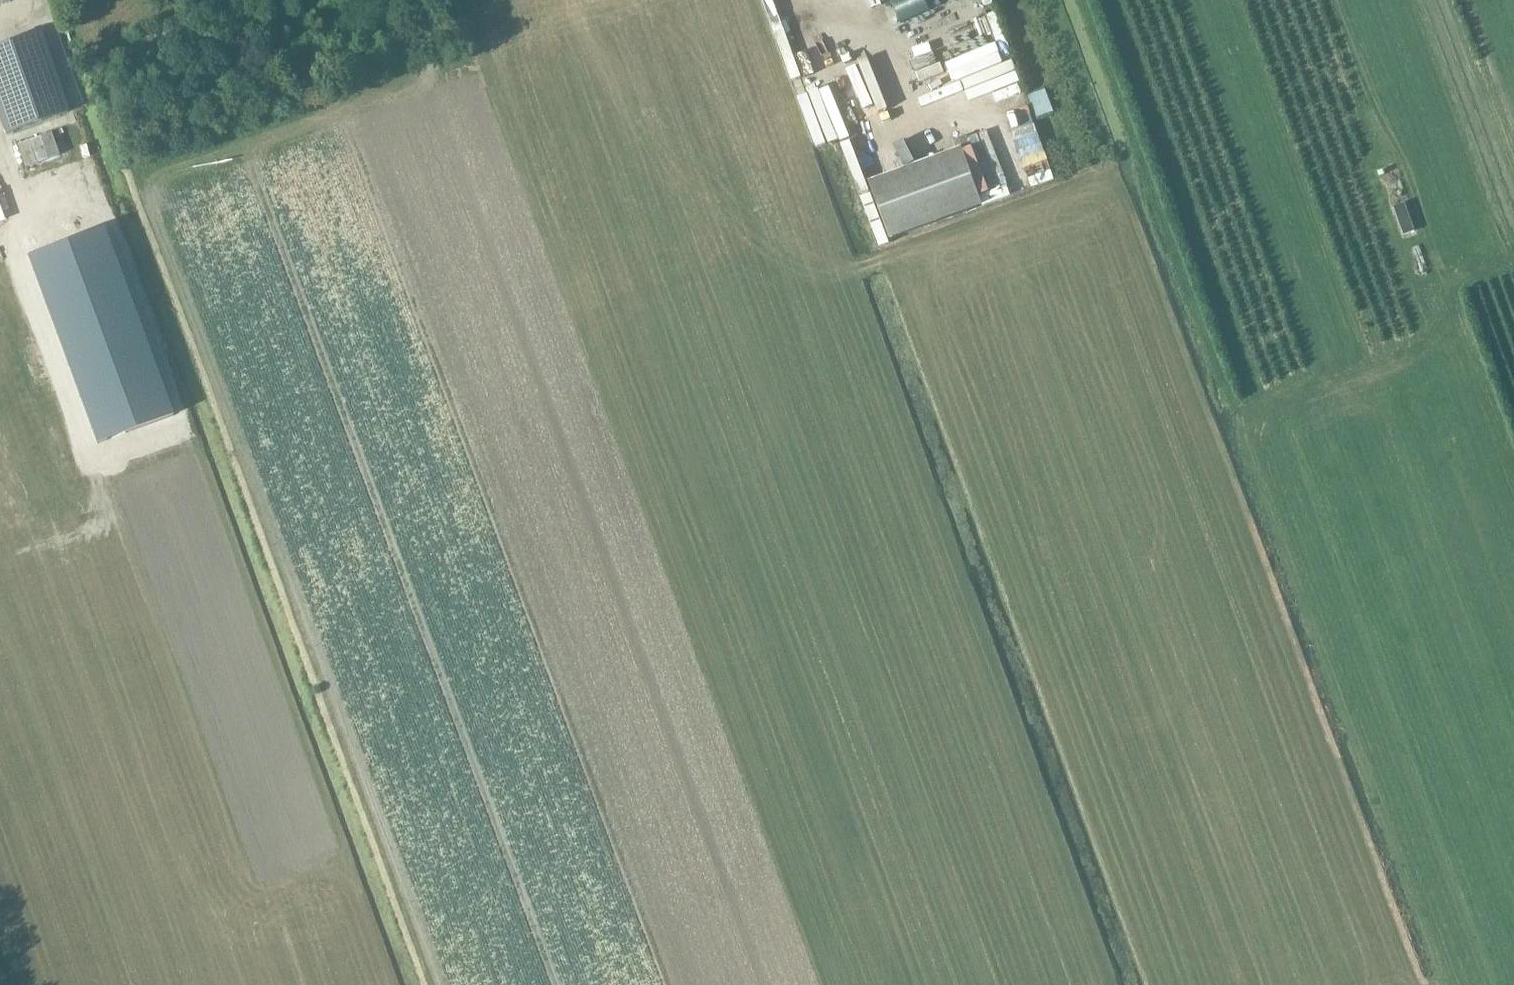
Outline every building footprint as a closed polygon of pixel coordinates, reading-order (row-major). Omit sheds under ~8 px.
[(846,33),(833,0),(783,0),(777,2),(797,53),(846,33)] [(56,54),(66,51),(60,29),(50,32),(56,54)] [(0,46),(0,114),(7,135),(68,113),(39,32),(0,46)] [(1026,95),(1036,115),(1052,107),(1042,87),(1026,95)] [(7,145),(14,167),(60,154),(54,132),(7,145)] [(870,182),(892,240),(983,206),(962,148),(870,182)] [(1014,183),(1026,180),(1017,151),(1005,154),(1014,183)] [(1402,189),(1368,193),(1369,204),(1403,199),(1402,189)] [(161,413),(94,225),(18,251),(85,440),(161,413)]
